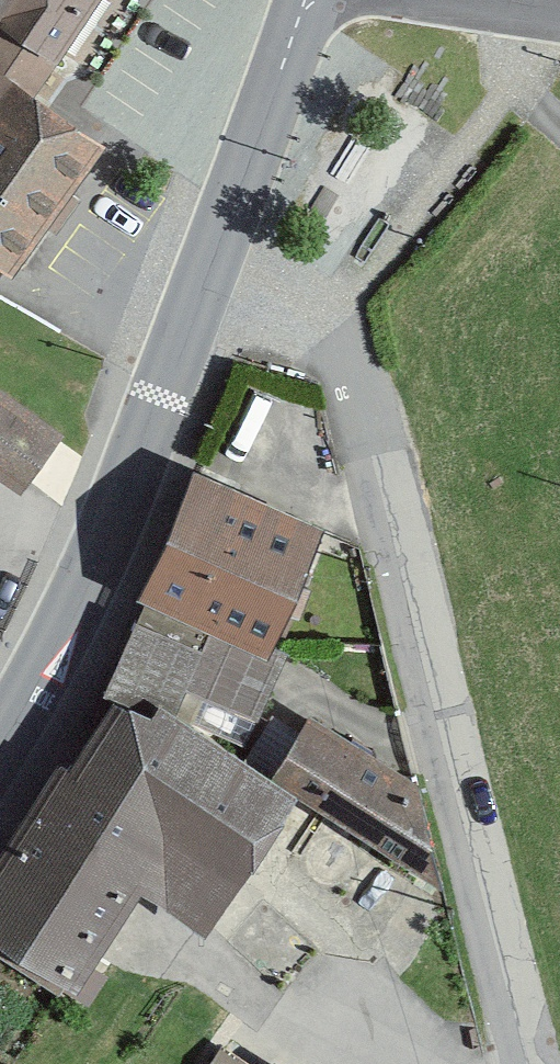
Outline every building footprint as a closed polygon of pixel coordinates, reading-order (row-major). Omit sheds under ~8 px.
[(106,136),(33,86),(93,0),(0,0),(0,259),(13,269),(106,136)] [(21,490),(65,427),(0,383),(0,475),(21,490)] [(276,644),(325,520),(188,466),(139,591),(212,619),(276,644)] [(236,750),(276,644),(212,619),(201,640),(135,611),(110,669),(236,750)] [(293,786),(236,750),(110,669),(0,840),(0,943),(66,985),(136,876),(206,921),(293,786)] [(311,707),(273,763),(436,877),(417,779),(311,707)] [(220,1043),(205,1063),(249,1063),(220,1043)]
